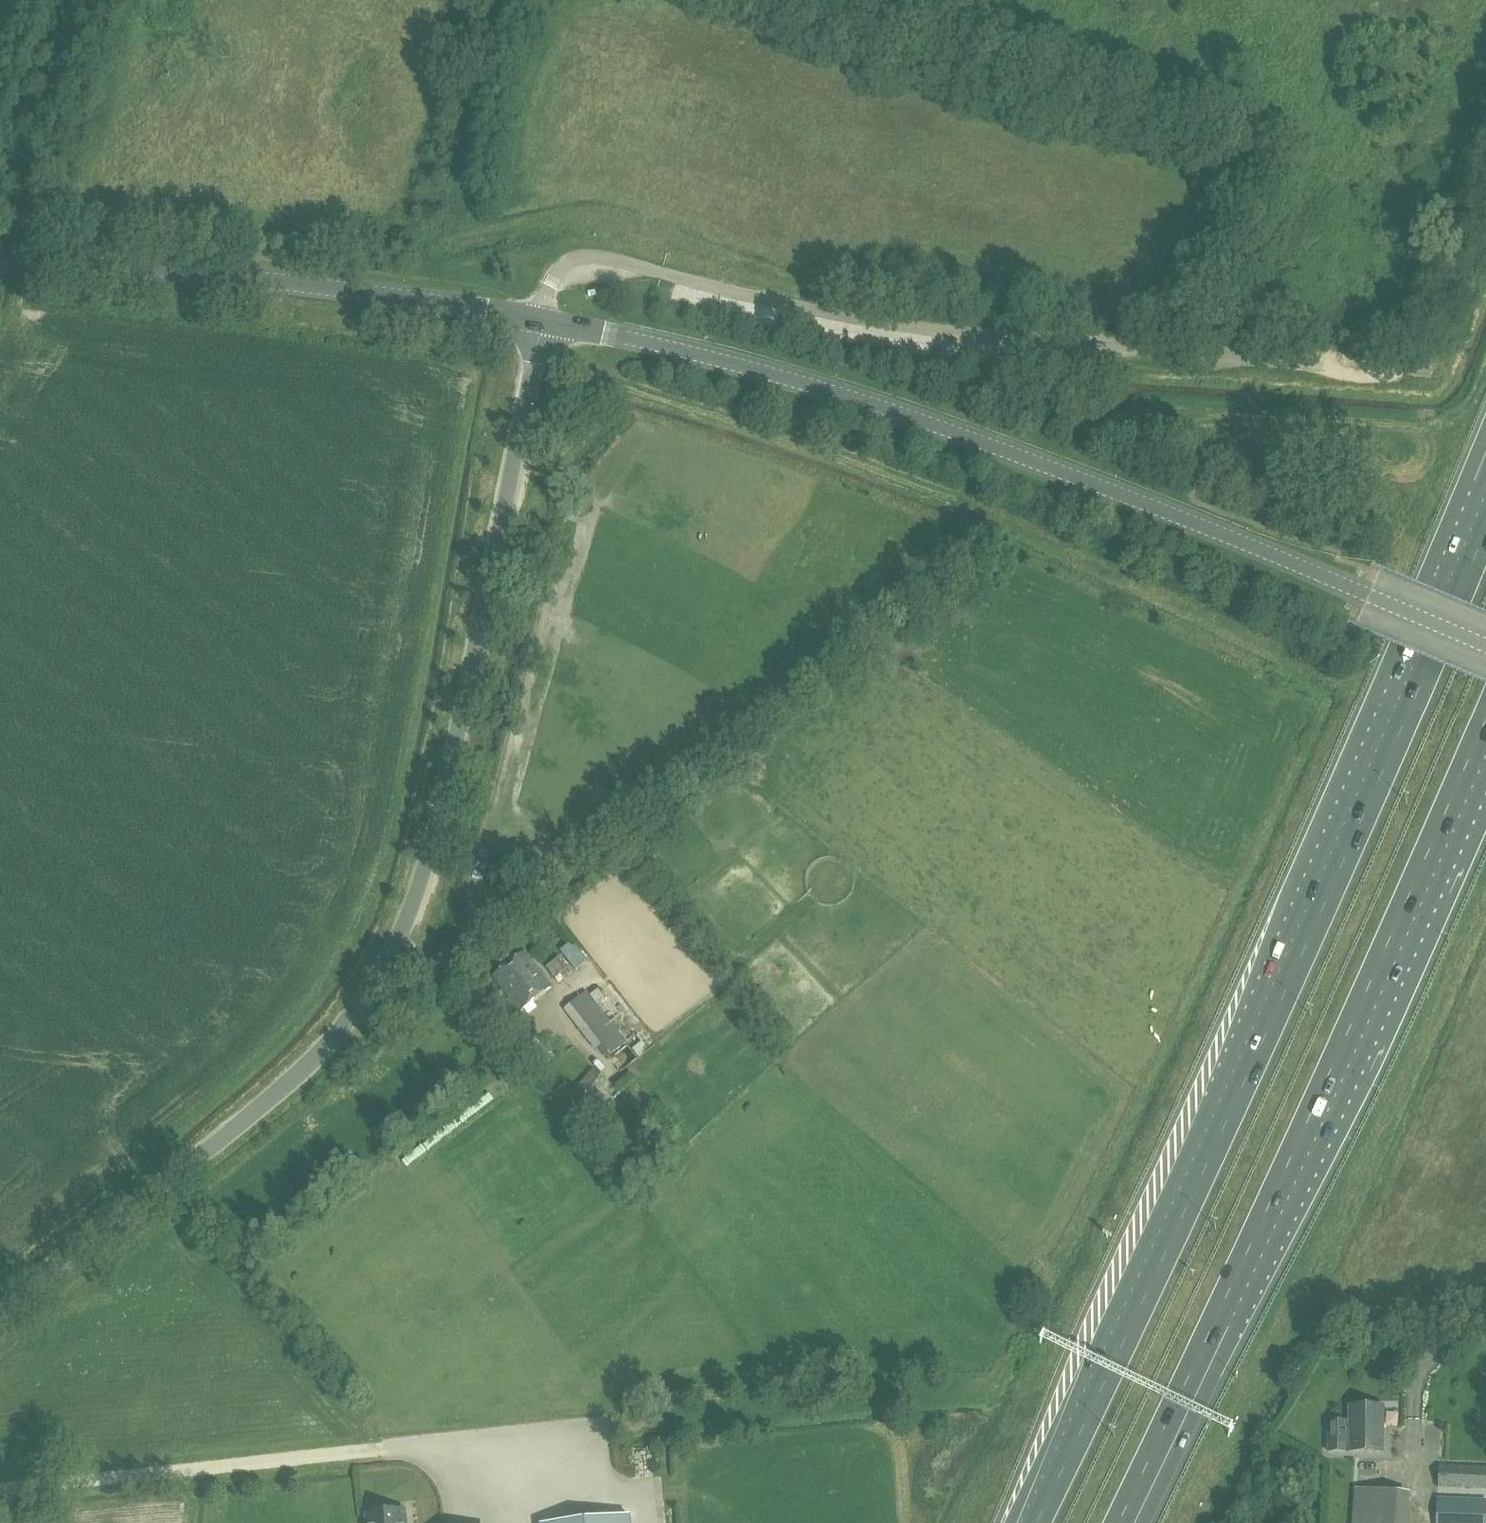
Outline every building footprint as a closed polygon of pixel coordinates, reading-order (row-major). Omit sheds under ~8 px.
[(572,502),(566,517),(576,521),(582,506),(572,502)] [(588,959),(573,940),(561,950),(576,969),(588,959)] [(520,1011),(553,985),(525,949),(492,975),(520,1011)] [(560,955),(546,965),(555,976),(560,972),(564,977),(572,972),(568,966),(560,955)] [(595,1005),(605,998),(598,990),(589,997),(584,991),(561,1010),(594,1051),(599,1046),(608,1057),(625,1043),(595,1005)] [(589,1106),(610,1083),(593,1067),(572,1090),(589,1106)] [(1383,1452),(1383,1406),(1348,1405),(1348,1429),(1345,1428),(1345,1422),(1327,1422),(1327,1451),(1383,1452)] [(1438,1466),(1437,1487),(1485,1489),(1485,1468),(1438,1466)] [(1406,1493),(1356,1489),(1353,1522),(1404,1522),(1406,1493)] [(1485,1504),(1485,1499),(1438,1497),(1437,1522),(1485,1522),(1485,1504)] [(404,1511),(368,1515),(369,1522),(405,1522),(404,1511)]
